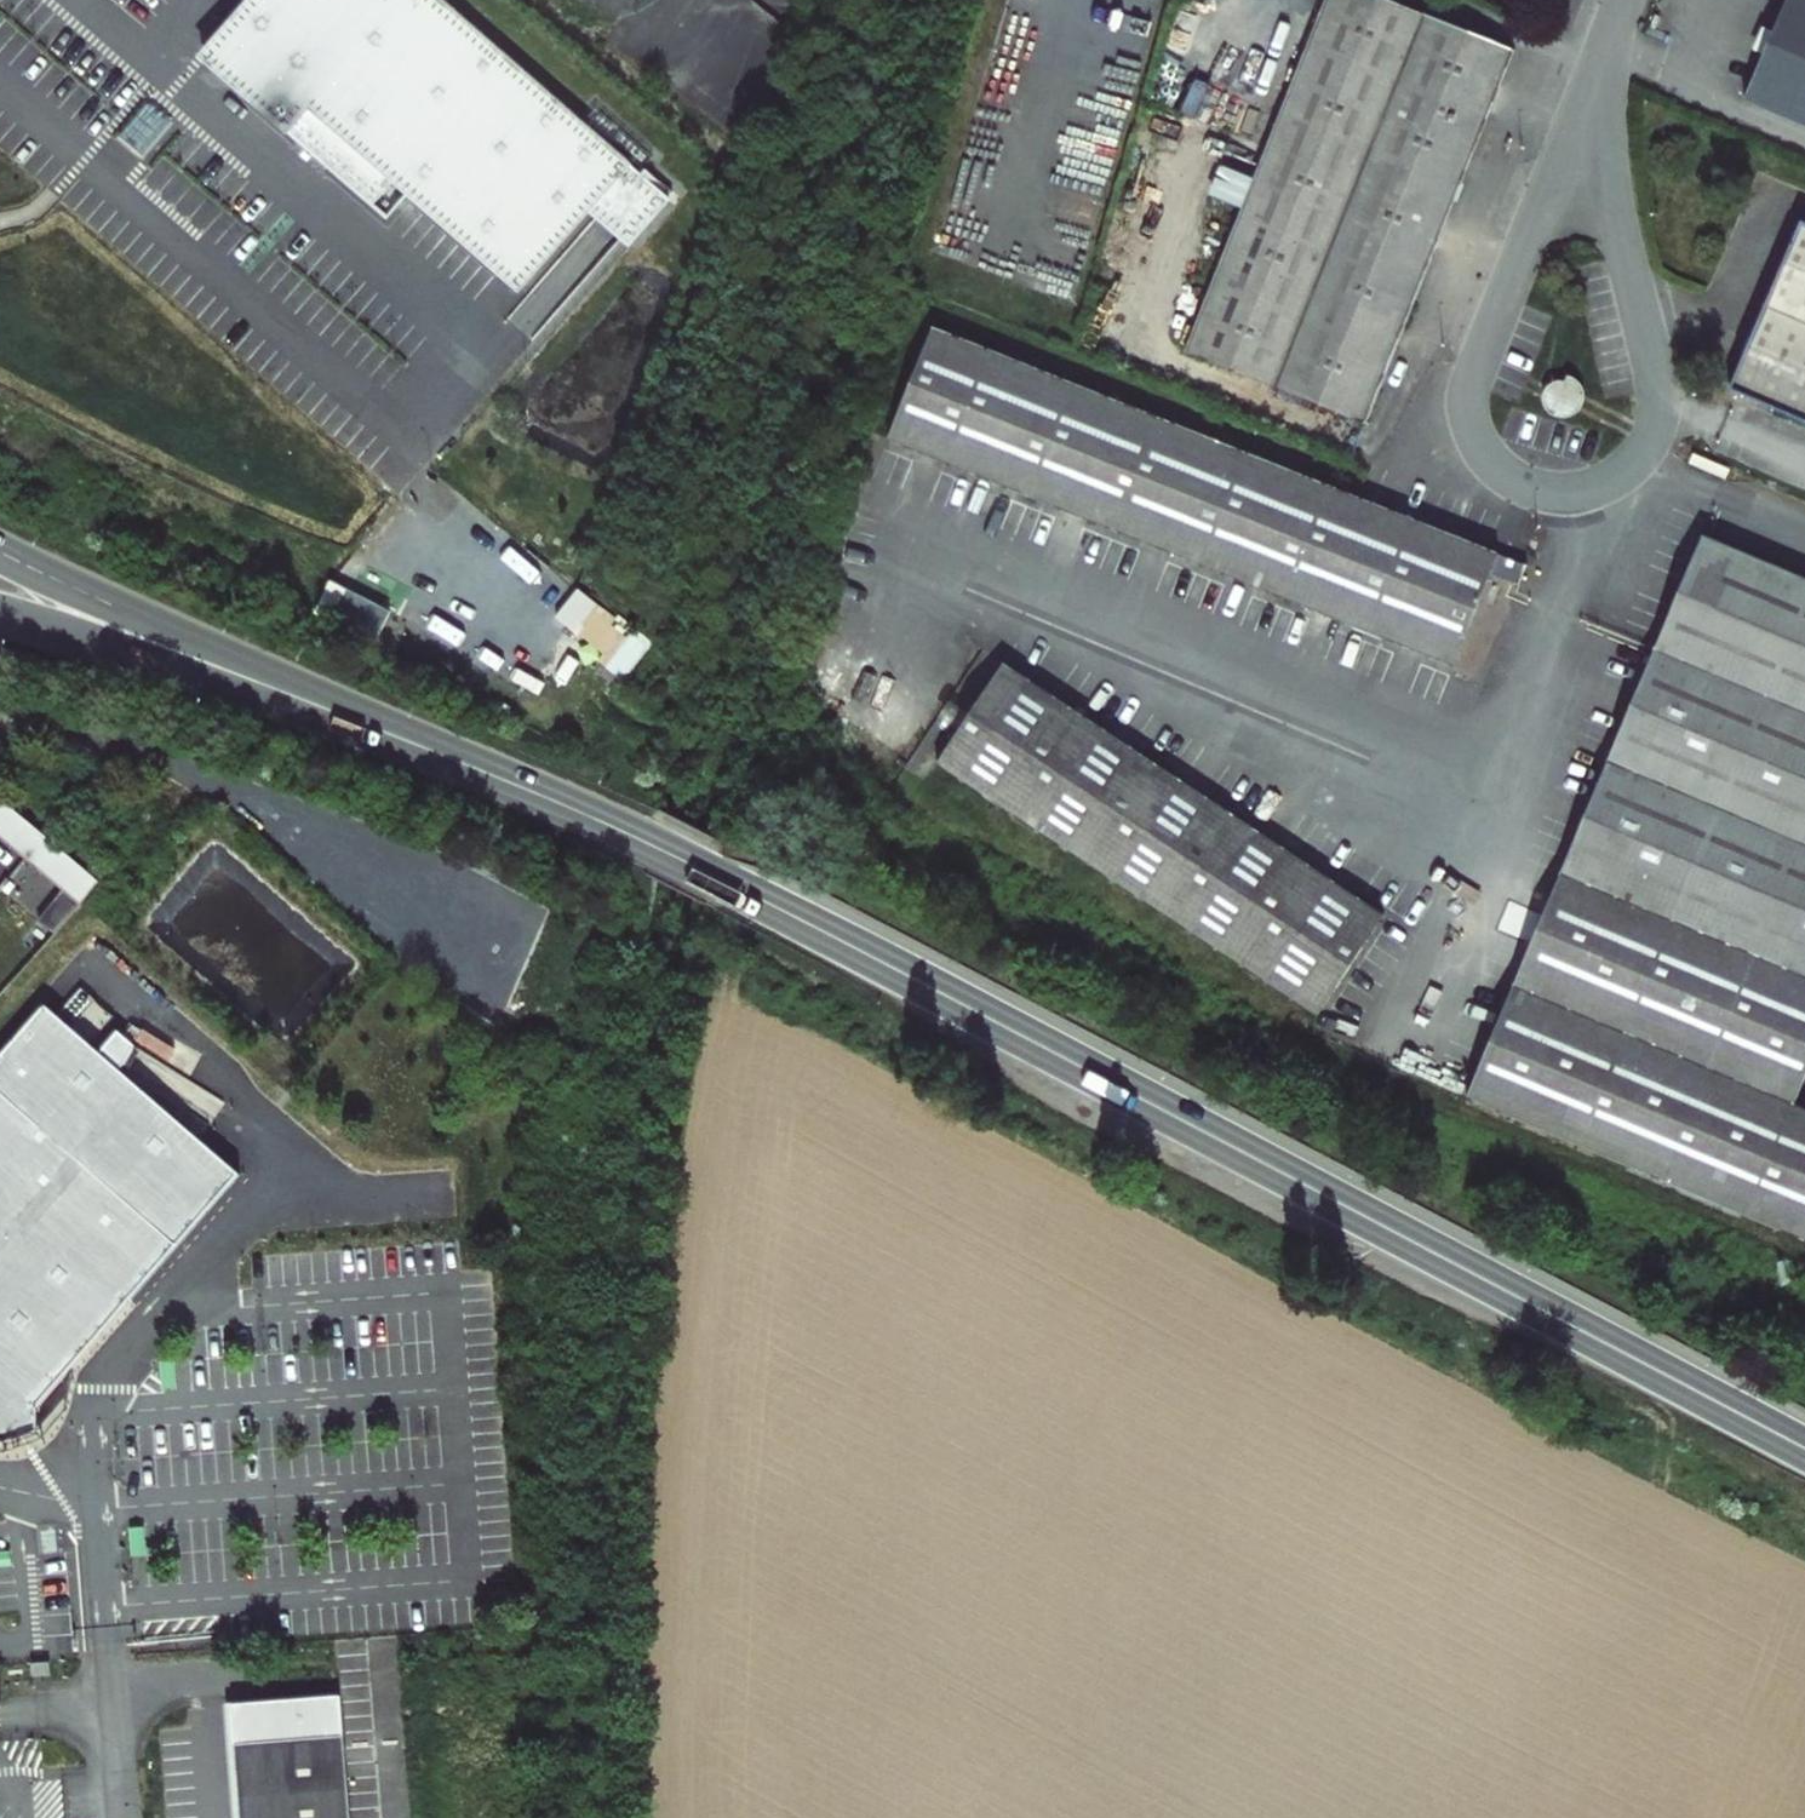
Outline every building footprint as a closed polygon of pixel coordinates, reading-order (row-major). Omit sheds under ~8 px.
[(670,200),(440,0),(251,0),(202,56),(388,218),(408,193),(520,290),(597,202),(637,237),(670,200)] [(1388,0),(1327,0),(1186,352),(1366,424),(1515,50),(1388,0)] [(1743,100),(1804,127),(1804,0),(1787,0),(1743,100)] [(1801,222),(1730,390),(1804,422),(1804,224),(1801,222)] [(889,440),(1454,666),(1492,574),(1519,585),(1527,564),(934,327),(889,440)] [(1574,381),(1569,378),(1565,383),(1559,383),(1553,388),(1549,395),(1548,403),(1552,410),(1558,414),(1565,415),(1572,413),(1578,409),(1581,401),(1581,392),(1574,381)] [(1528,952),(1804,1059),(1804,580),(1702,537),(1528,952)] [(345,593),(332,625),(376,643),(389,611),(345,593)] [(935,766),(1316,1017),(1383,915),(1002,665),(935,766)] [(92,874),(0,798),(0,838),(27,861),(33,853),(78,891),(86,882),(92,874)] [(92,874),(86,882),(94,890),(101,882),(92,874)] [(73,913),(52,894),(38,911),(59,929),(73,913)] [(1804,1076),(1804,1059),(1528,952),(1467,1098),(1804,1240),(1804,1108),(1794,1103),(1804,1076)] [(40,1004),(0,1053),(0,1443),(7,1443),(18,1442),(25,1441),(43,1434),(41,1407),(162,1261),(238,1169),(124,1074),(131,1043),(114,1029),(95,1050),(40,1004)] [(240,1738),(248,1817),(358,1817),(349,1728),(240,1738)] [(41,1749),(23,1751),(24,1763),(42,1761),(41,1749)]
